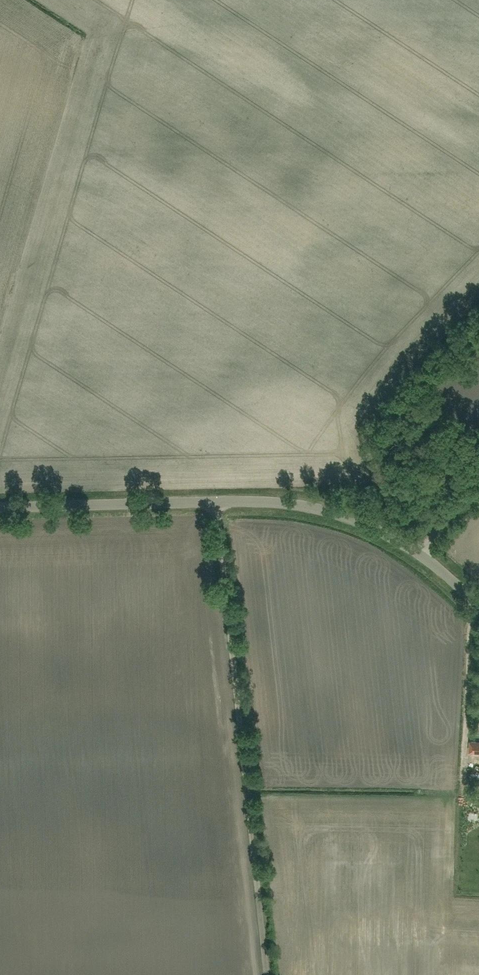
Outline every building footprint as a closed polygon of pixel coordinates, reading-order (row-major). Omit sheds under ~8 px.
[(470,751),(478,752),(478,741),(470,741),(470,751)] [(449,934),(461,933),(461,924),(448,925),(449,934)]
